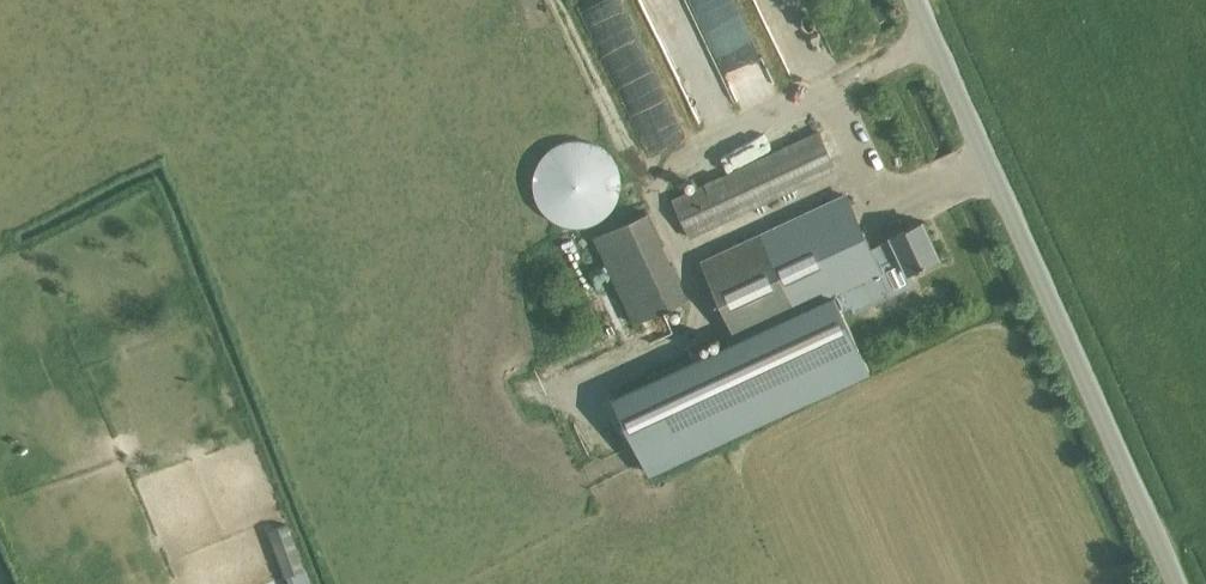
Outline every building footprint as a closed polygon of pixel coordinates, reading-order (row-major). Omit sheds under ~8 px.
[(691,92),(722,79),(727,93),(712,99),(719,114),(762,96),(758,87),(767,83),(732,0),(653,0),(691,92)] [(690,238),(838,169),(819,129),(671,198),(690,238)] [(569,226),(577,227),(584,226),(592,224),(599,221),(605,217),(610,211),(615,205),(618,198),(620,191),(620,183),(620,176),(618,169),(615,162),(610,155),(605,150),(599,146),(592,143),(584,141),(577,140),(569,141),(562,143),(555,146),(549,150),(544,155),(539,162),(536,168),(534,176),(533,183),(534,191),(536,198),(539,205),(544,211),(549,217),(555,221),(562,224),(569,226)] [(701,260),(738,341),(738,343),(836,297),(835,295),(837,294),(844,309),(853,304),(855,309),(916,281),(910,269),(939,256),(923,221),(892,236),(893,238),(873,246),(848,192),(701,260)] [(689,297),(650,211),(594,237),(634,322),(689,297)] [(738,343),(738,341),(616,398),(651,473),(870,371),(836,297),(738,343)] [(301,534),(271,542),(280,577),(310,570),(301,534)]
